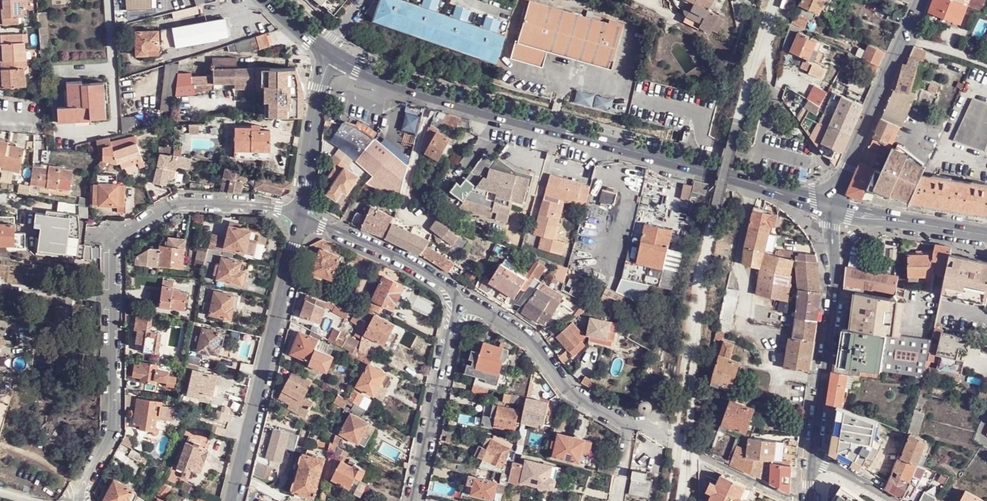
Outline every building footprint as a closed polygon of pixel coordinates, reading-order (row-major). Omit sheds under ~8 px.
[(128,11),(128,23),(153,17),(152,10),(152,0),(127,0),(128,11)] [(335,15),(343,5),(338,0),(336,0),(328,9),(335,15)] [(371,22),(496,63),(496,61),(504,37),(496,34),(500,22),(486,17),(482,30),(466,24),(470,12),(456,7),(452,20),(435,14),(439,2),(435,0),(424,0),(421,9),(393,0),(378,0),(377,4),(372,19),(371,22)] [(684,2),(681,10),(687,13),(693,0),(692,0),(692,1),(691,2),(689,3),(688,4),(686,3),(684,2)] [(693,0),(687,13),(683,21),(699,29),(700,27),(711,32),(713,28),(719,31),(726,16),(720,12),(719,15),(709,9),(713,0),(693,0)] [(793,0),(787,0),(784,8),(789,10),(793,0)] [(794,13),(802,16),(815,22),(819,13),(800,5),(802,0),(800,0),(794,13)] [(819,13),(820,13),(826,0),(802,0),(800,5),(819,13)] [(931,11),(960,23),(967,7),(963,4),(952,0),(936,0),(931,11)] [(967,7),(980,12),(982,9),(982,7),(984,7),(986,0),(985,0),(970,0),(967,7)] [(2,2),(0,2),(0,26),(11,25),(11,18),(18,17),(18,11),(22,11),(22,1),(2,2)] [(610,73),(624,24),(609,20),(608,24),(530,2),(513,60),(540,67),(543,54),(565,60),(610,73)] [(363,13),(372,19),(377,4),(372,3),(363,13)] [(46,12),(38,13),(39,35),(39,36),(47,35),(46,12)] [(802,16),(794,13),(789,26),(797,29),(802,16)] [(206,23),(209,42),(220,40),(220,38),(227,37),(224,20),(206,23)] [(165,50),(175,49),(209,42),(206,23),(161,31),(165,50)] [(236,43),(255,37),(258,36),(253,25),(232,32),(236,43)] [(788,53),(796,32),(790,29),(787,36),(784,51),(788,53)] [(159,32),(136,32),(137,55),(148,55),(148,50),(159,49),(159,32)] [(795,53),(806,58),(810,60),(814,49),(819,52),(823,43),(818,40),(800,33),(792,52),(795,53)] [(258,36),(255,37),(259,48),(259,51),(272,47),(269,37),(265,34),(258,36)] [(259,48),(255,37),(236,43),(234,43),(237,54),(259,48)] [(5,64),(24,63),(23,53),(19,53),(19,45),(9,45),(8,39),(0,39),(0,46),(1,55),(0,56),(0,64),(5,64)] [(878,65),(879,65),(885,52),(864,43),(862,42),(859,50),(866,53),(864,59),(866,59),(878,65)] [(914,47),(907,66),(909,67),(912,58),(915,47),(914,47)] [(928,52),(915,47),(912,58),(921,60),(925,61),(928,52)] [(810,60),(806,58),(805,61),(811,64),(819,67),(825,54),(819,52),(814,49),(810,60)] [(861,57),(848,51),(844,60),(845,60),(851,63),(850,66),(859,70),(860,67),(874,74),(878,65),(864,59),(861,57)] [(903,65),(897,90),(910,95),(910,93),(921,60),(912,58),(909,67),(907,66),(903,65)] [(213,60),(213,70),(230,69),(230,60),(213,60)] [(5,64),(6,73),(4,73),(4,82),(0,81),(0,89),(23,88),(23,80),(25,79),(25,72),(29,72),(28,62),(24,63),(5,64)] [(160,112),(175,113),(177,96),(177,95),(177,87),(178,75),(179,72),(179,66),(171,64),(171,66),(164,65),(160,112)] [(824,69),(819,67),(811,64),(810,67),(804,65),(803,68),(811,72),(809,74),(820,79),(824,69)] [(230,69),(213,70),(213,77),(212,88),(216,88),(232,89),(253,90),(253,69),(230,69)] [(296,69),(267,69),(266,117),(295,117),(295,107),(304,107),(306,99),(304,99),(295,99),(296,79),(296,69)] [(191,76),(178,75),(177,87),(194,87),(212,88),(213,77),(191,76)] [(295,99),(304,99),(300,80),(296,79),(295,99)] [(81,81),(65,82),(66,102),(68,102),(69,107),(56,107),(57,123),(83,123),(83,119),(105,118),(103,83),(81,84),(81,81)] [(931,85),(928,90),(928,91),(937,94),(938,93),(939,87),(931,85)] [(194,87),(177,87),(177,95),(177,96),(193,96),(194,87)] [(212,88),(194,87),(193,96),(206,97),(211,95),(212,92),(216,92),(216,88),(212,88)] [(895,89),(886,109),(907,118),(915,98),(910,95),(897,90),(895,89)] [(827,94),(821,106),(819,108),(818,110),(833,121),(851,134),(861,111),(864,105),(853,100),(834,92),(829,90),(827,94)] [(575,91),(572,104),(609,113),(612,99),(575,91)] [(816,103),(821,106),(827,94),(822,92),(816,103)] [(853,100),(864,105),(867,97),(856,93),(853,100)] [(816,103),(808,99),(803,107),(808,109),(801,123),(820,148),(833,121),(818,110),(819,108),(821,106),(816,103)] [(960,144),(984,152),(986,145),(986,104),(976,100),(960,144)] [(295,117),(303,117),(304,107),(295,107),(295,117)] [(886,109),(882,119),(901,128),(902,128),(907,118),(886,109)] [(142,118),(144,130),(163,125),(160,114),(142,118)] [(461,117),(449,114),(448,119),(460,122),(461,117)] [(121,118),(122,135),(135,132),(133,118),(121,118)] [(873,139),(892,147),(901,128),(882,119),(873,139)] [(345,122),(343,124),(331,141),(340,147),(355,161),(375,138),(367,131),(362,128),(349,121),(345,122)] [(851,134),(833,121),(820,148),(824,154),(832,158),(831,161),(835,162),(844,151),(849,139),(851,134)] [(159,139),(159,155),(160,151),(170,153),(169,129),(160,131),(161,137),(159,139)] [(437,131),(430,130),(424,151),(439,159),(444,148),(449,150),(454,140),(437,131)] [(232,152),(267,156),(269,136),(251,135),(251,133),(234,131),(232,152)] [(5,163),(9,143),(9,140),(0,138),(0,162),(5,163)] [(98,149),(98,154),(99,155),(103,154),(103,160),(117,163),(118,164),(114,152),(109,138),(96,141),(98,149)] [(385,162),(394,153),(375,138),(355,161),(374,176),(377,172),(386,162),(385,162)] [(892,147),(873,139),(862,164),(876,170),(882,173),(884,167),(893,148),(892,147)] [(26,147),(9,143),(5,163),(4,167),(21,171),(26,147)] [(114,152),(118,164),(122,162),(124,167),(136,163),(139,169),(145,167),(136,144),(114,152)] [(174,147),(173,154),(181,156),(182,149),(174,147)] [(929,162),(893,148),(884,167),(922,179),(923,175),(929,162)] [(265,164),(267,156),(232,152),(230,161),(265,164)] [(326,193),(328,200),(335,197),(342,201),(357,175),(347,168),(349,164),(331,152),(326,170),(329,172),(327,175),(335,180),(326,193)] [(193,160),(161,153),(155,183),(167,186),(168,180),(174,182),(176,179),(178,171),(183,169),(196,173),(198,162),(193,161),(193,160)] [(406,180),(410,166),(394,153),(385,162),(386,162),(377,172),(383,177),(377,188),(395,198),(396,196),(398,192),(404,179),(406,180)] [(451,190),(466,201),(468,198),(473,191),(476,187),(495,161),(486,154),(463,185),(458,182),(451,190)] [(495,161),(476,187),(490,191),(499,193),(498,197),(515,202),(523,205),(530,179),(505,172),(506,169),(495,161)] [(45,165),(36,163),(32,180),(51,184),(50,186),(61,188),(61,187),(74,190),(78,170),(65,167),(65,165),(55,163),(53,173),(44,171),(45,165)] [(848,194),(864,200),(867,191),(868,188),(871,181),(876,170),(862,164),(861,163),(848,194)] [(221,165),(216,191),(222,191),(237,193),(239,183),(243,181),(245,171),(221,165)] [(922,179),(884,167),(882,173),(876,170),(871,181),(868,188),(891,195),(890,198),(911,202),(922,179)] [(98,173),(98,183),(118,185),(118,175),(98,173)] [(574,204),(579,182),(548,174),(532,233),(539,236),(536,248),(561,255),(565,243),(553,239),(562,202),(574,204)] [(923,175),(922,179),(911,202),(986,214),(986,186),(923,175)] [(704,194),(707,183),(694,180),(692,185),(691,191),(704,194)] [(574,204),(584,207),(586,198),(590,185),(579,182),(574,204)] [(689,201),(691,191),(692,185),(681,182),(678,198),(689,201)] [(118,185),(98,183),(93,183),(93,203),(98,203),(99,205),(118,206),(117,213),(124,213),(125,185),(118,185)] [(590,185),(586,198),(598,201),(601,188),(590,185)] [(476,187),(473,191),(488,196),(490,191),(476,187)] [(607,188),(601,188),(598,201),(614,205),(617,192),(612,190),(610,192),(607,192),(607,188)] [(891,195),(868,188),(867,191),(890,198),(891,195)] [(515,202),(498,197),(496,202),(513,207),(515,202)] [(466,201),(462,206),(492,216),(493,212),(495,206),(468,198),(466,201)] [(509,223),(513,207),(496,202),(495,206),(493,212),(499,214),(498,220),(509,223)] [(87,204),(79,204),(79,221),(88,221),(87,204)] [(765,209),(756,207),(751,228),(770,233),(773,225),(777,226),(779,215),(765,211),(765,209)] [(362,229),(387,238),(394,224),(369,213),(366,220),(362,229)] [(441,216),(431,228),(452,245),(459,236),(449,229),(453,225),(450,222),(441,216)] [(640,248),(638,260),(664,265),(672,227),(646,221),(640,248)] [(222,252),(258,261),(261,248),(258,247),(259,243),(263,244),(265,231),(252,228),(252,230),(247,229),(247,226),(238,223),(236,227),(230,225),(222,252)] [(14,235),(14,224),(0,224),(0,245),(5,246),(6,235),(14,235)] [(420,254),(427,245),(432,240),(394,224),(387,238),(403,246),(420,254)] [(766,247),(770,233),(751,228),(746,246),(766,250),(766,247)] [(25,248),(25,232),(16,232),(16,249),(25,248)] [(778,234),(770,233),(766,247),(774,249),(778,234)] [(13,246),(14,235),(6,235),(5,246),(13,246)] [(159,249),(151,247),(136,255),(135,265),(158,268),(158,265),(182,268),(186,240),(170,237),(169,246),(164,246),(160,245),(159,249)] [(210,242),(208,248),(220,251),(221,245),(210,242)] [(952,247),(935,244),(935,255),(935,272),(946,274),(949,263),(950,255),(952,247)] [(420,254),(448,272),(455,264),(427,245),(420,254)] [(630,246),(628,258),(638,260),(640,248),(630,246)] [(766,250),(746,246),(743,262),(761,266),(790,274),(795,256),(780,253),(766,250)] [(220,251),(208,248),(204,267),(211,268),(214,256),(218,257),(219,254),(221,254),(222,252),(220,251)] [(342,257),(322,249),(311,274),(323,279),(324,276),(333,279),(342,257)] [(780,249),(780,253),(795,256),(798,257),(800,252),(780,249)] [(798,289),(799,289),(821,291),(819,261),(818,262),(815,252),(800,252),(798,257),(798,289)] [(851,268),(846,268),(845,270),(843,285),(891,292),(896,293),(897,286),(899,277),(899,276),(882,274),(877,273),(878,266),(869,265),(870,258),(853,255),(851,268)] [(934,273),(935,272),(935,255),(910,255),(910,273),(934,273)] [(950,255),(949,263),(986,270),(986,262),(984,261),(983,265),(971,262),(972,259),(950,255)] [(221,257),(219,265),(217,275),(216,279),(244,285),(248,272),(239,270),(241,261),(221,257)] [(527,279),(524,284),(535,291),(542,283),(556,265),(558,264),(541,258),(527,279)] [(576,281),(582,262),(571,258),(565,278),(576,281)] [(633,279),(673,287),(673,286),(674,284),(674,282),(675,268),(664,265),(638,260),(628,258),(624,277),(633,279)] [(486,276),(476,290),(487,296),(488,294),(503,303),(509,294),(515,298),(524,284),(527,279),(501,262),(490,279),(486,276)] [(946,274),(943,287),(986,296),(986,270),(949,263),(946,274)] [(556,265),(542,283),(561,290),(567,268),(556,265)] [(790,274),(761,266),(755,293),(785,299),(790,274)] [(469,272),(465,277),(472,282),(477,275),(470,271),(469,272)] [(405,286),(385,276),(374,299),(394,308),(405,286)] [(645,300),(649,286),(620,279),(616,293),(645,300)] [(173,286),(163,284),(160,303),(169,305),(169,306),(184,309),(187,292),(181,290),(181,289),(173,288),(173,286)] [(905,298),(906,288),(904,288),(897,286),(896,293),(891,292),(891,296),(905,298)] [(942,294),(965,298),(968,302),(975,304),(976,302),(986,305),(986,296),(943,287),(942,294)] [(796,318),(817,320),(821,291),(799,289),(796,318)] [(213,290),(211,303),(208,313),(208,314),(230,318),(232,309),(235,310),(238,295),(235,295),(213,290)] [(731,292),(726,291),(721,311),(727,312),(731,292)] [(905,298),(891,296),(856,291),(851,329),(887,333),(897,335),(901,308),(904,308),(905,298)] [(346,294),(340,307),(347,311),(350,306),(353,298),(346,294)] [(328,302),(307,295),(300,315),(313,320),(314,317),(322,320),(328,302)] [(524,309),(523,311),(537,320),(540,317),(542,313),(547,306),(546,305),(532,296),(524,309)] [(208,313),(211,303),(204,301),(202,311),(208,313)] [(350,306),(347,311),(363,319),(365,306),(360,303),(357,309),(350,306)] [(547,303),(546,305),(547,306),(542,313),(549,317),(555,307),(547,303)] [(524,309),(520,306),(515,313),(519,316),(523,311),(524,309)] [(336,307),(333,315),(345,320),(348,313),(336,307)] [(734,314),(727,312),(721,311),(719,320),(731,324),(734,314)] [(542,313),(540,317),(547,322),(549,317),(542,313)] [(148,343),(149,330),(151,317),(137,315),(135,330),(140,331),(139,342),(144,343),(148,343)] [(395,326),(375,315),(365,335),(385,345),(395,326)] [(614,330),(616,325),(613,324),(613,322),(592,317),(588,334),(590,335),(590,339),(609,343),(612,343),(613,339),(616,340),(617,332),(614,330)] [(796,318),(793,337),(814,340),(817,320),(796,318)] [(570,350),(582,339),(586,336),(573,322),(557,337),(570,350)] [(935,325),(932,339),(929,352),(932,353),(937,354),(943,332),(944,327),(935,325)] [(203,329),(203,331),(201,339),(199,352),(211,354),(211,352),(219,354),(221,345),(219,344),(221,332),(203,329)] [(726,332),(717,329),(715,338),(723,340),(726,332)] [(851,329),(847,329),(841,366),(858,370),(880,375),(882,370),(887,333),(851,329)] [(161,332),(149,330),(148,343),(144,343),(143,350),(158,352),(161,332)] [(359,341),(343,331),(336,341),(353,351),(359,341)] [(312,362),(317,350),(321,341),(301,332),(292,353),(310,361),(312,362)] [(969,339),(943,332),(937,354),(942,356),(957,359),(960,348),(967,349),(969,339)] [(932,339),(901,335),(897,335),(887,333),(882,370),(924,376),(929,352),(932,339)] [(814,340),(793,337),(790,337),(785,368),(810,370),(814,340)] [(586,344),(582,339),(570,350),(574,354),(586,344)] [(724,341),(720,356),(730,358),(735,344),(724,341)] [(510,350),(485,342),(481,353),(473,350),(470,358),(474,360),(472,365),(468,364),(465,372),(476,376),(485,379),(485,381),(497,385),(500,375),(499,374),(504,361),(506,361),(510,350)] [(334,357),(317,350),(312,362),(310,361),(309,365),(327,373),(334,357)] [(357,356),(357,355),(348,350),(345,355),(356,361),(357,356)] [(559,356),(564,363),(570,358),(566,352),(559,356)] [(937,354),(932,353),(929,360),(940,363),(942,356),(937,354)] [(188,355),(187,363),(199,366),(201,358),(188,355)] [(730,358),(720,356),(714,378),(733,385),(740,362),(730,358)] [(135,364),(132,376),(140,377),(140,381),(154,384),(155,380),(166,382),(166,385),(173,387),(175,376),(168,375),(169,372),(157,370),(158,365),(140,362),(140,365),(135,364)] [(386,374),(369,364),(357,385),(375,395),(380,386),(386,374)] [(217,375),(192,370),(187,393),(200,397),(201,392),(210,394),(212,385),(214,385),(217,375)] [(848,373),(832,370),(828,404),(841,406),(843,407),(848,408),(853,374),(848,373)] [(295,371),(290,379),(309,389),(313,381),(295,371)] [(485,379),(476,376),(473,384),(494,391),(497,385),(485,381),(485,379)] [(309,389),(290,379),(280,397),(291,403),(298,407),(299,408),(305,398),(309,389)] [(588,385),(595,390),(599,384),(591,380),(588,385)] [(380,386),(375,395),(383,400),(388,390),(380,386)] [(348,399),(355,403),(360,394),(353,390),(348,399)] [(505,392),(502,401),(509,403),(509,402),(523,405),(526,397),(505,392)] [(344,405),(346,399),(339,394),(338,394),(336,399),(344,405)] [(291,403),(280,397),(279,399),(289,405),(290,406),(291,403)] [(549,402),(528,397),(526,406),(522,421),(544,426),(549,402)] [(314,403),(305,398),(299,408),(297,414),(305,419),(314,403)] [(137,430),(151,432),(151,434),(152,435),(153,436),(154,437),(156,437),(157,436),(158,435),(159,434),(160,432),(159,430),(158,428),(156,428),(157,420),(159,421),(162,403),(138,400),(136,413),(133,412),(132,412),(131,413),(130,415),(130,417),(131,418),(132,419),(135,419),(134,426),(137,426),(137,430)] [(755,409),(731,400),(723,423),(746,432),(755,409)] [(298,407),(291,403),(290,406),(289,405),(287,409),(295,413),(297,414),(299,408),(298,407)] [(367,410),(355,403),(351,410),(363,416),(367,410)] [(519,409),(493,404),(489,424),(515,429),(519,409)] [(843,407),(841,406),(834,451),(863,467),(870,453),(875,456),(880,445),(873,441),(876,420),(852,411),(843,407)] [(908,431),(908,433),(919,434),(924,413),(914,411),(908,431)] [(359,444),(369,425),(370,424),(350,413),(341,432),(359,444)] [(276,419),(267,416),(260,443),(269,446),(276,419)] [(460,427),(444,423),(441,434),(458,437),(460,427)] [(375,427),(369,425),(359,444),(365,446),(375,427)] [(593,441),(560,433),(554,458),(590,466),(592,454),(590,453),(593,441)] [(900,454),(900,455),(919,464),(919,463),(924,452),(928,440),(911,434),(907,445),(904,455),(900,454)] [(342,439),(335,435),(332,442),(340,447),(342,439)] [(775,460),(775,462),(792,464),(792,461),(784,460),(786,442),(751,438),(750,450),(749,458),(754,458),(775,460)] [(501,466),(499,471),(503,472),(505,473),(516,451),(493,439),(487,449),(479,445),(474,455),(482,458),(483,458),(501,466)] [(187,466),(191,468),(200,472),(208,450),(186,442),(177,466),(181,468),(185,470),(187,466)] [(141,453),(132,448),(128,455),(137,460),(141,453)] [(737,448),(730,464),(752,474),(754,458),(749,458),(750,450),(737,448)] [(329,455),(341,462),(343,460),(345,457),(333,450),(329,455)] [(316,457),(305,453),(294,491),(306,494),(306,495),(315,498),(326,459),(317,456),(316,457)] [(894,471),(912,481),(919,464),(900,455),(894,471)] [(598,470),(614,474),(616,463),(601,459),(598,470)] [(343,460),(341,462),(332,478),(348,487),(350,488),(356,477),(361,480),(366,471),(356,465),(356,463),(350,460),(348,463),(343,460)] [(521,462),(519,462),(514,461),(511,474),(510,479),(520,480),(548,488),(553,467),(527,460),(525,468),(521,467),(521,462)] [(771,483),(789,491),(792,465),(792,464),(775,462),(774,462),(771,483)] [(925,466),(919,464),(912,481),(913,482),(905,495),(911,498),(925,466)] [(187,480),(191,468),(187,466),(185,470),(181,468),(178,476),(187,480)] [(254,467),(252,475),(263,478),(265,470),(255,467),(254,467)] [(634,470),(633,476),(647,479),(648,473),(634,470)] [(894,471),(889,481),(886,487),(904,498),(905,495),(913,482),(912,481),(894,471)] [(510,481),(510,479),(511,474),(505,473),(503,472),(501,479),(509,482),(510,481)] [(747,484),(723,474),(718,484),(714,492),(709,500),(739,500),(747,484)] [(498,481),(470,475),(466,491),(494,498),(498,481)] [(647,479),(633,476),(629,494),(650,498),(653,480),(647,479)] [(359,483),(361,480),(356,477),(350,488),(348,487),(345,493),(359,500),(367,488),(359,483)] [(114,479),(103,500),(104,500),(126,500),(132,488),(114,479)] [(457,485),(436,481),(433,491),(455,496),(457,485)] [(714,492),(718,484),(711,481),(707,488),(714,492)] [(165,482),(158,491),(163,495),(171,485),(165,482)] [(739,500),(748,500),(754,488),(747,484),(739,500)] [(250,486),(246,500),(254,500),(258,491),(250,486)] [(967,490),(961,500),(986,500),(967,490)] [(938,498),(927,492),(922,500),(936,500),(938,498)]
